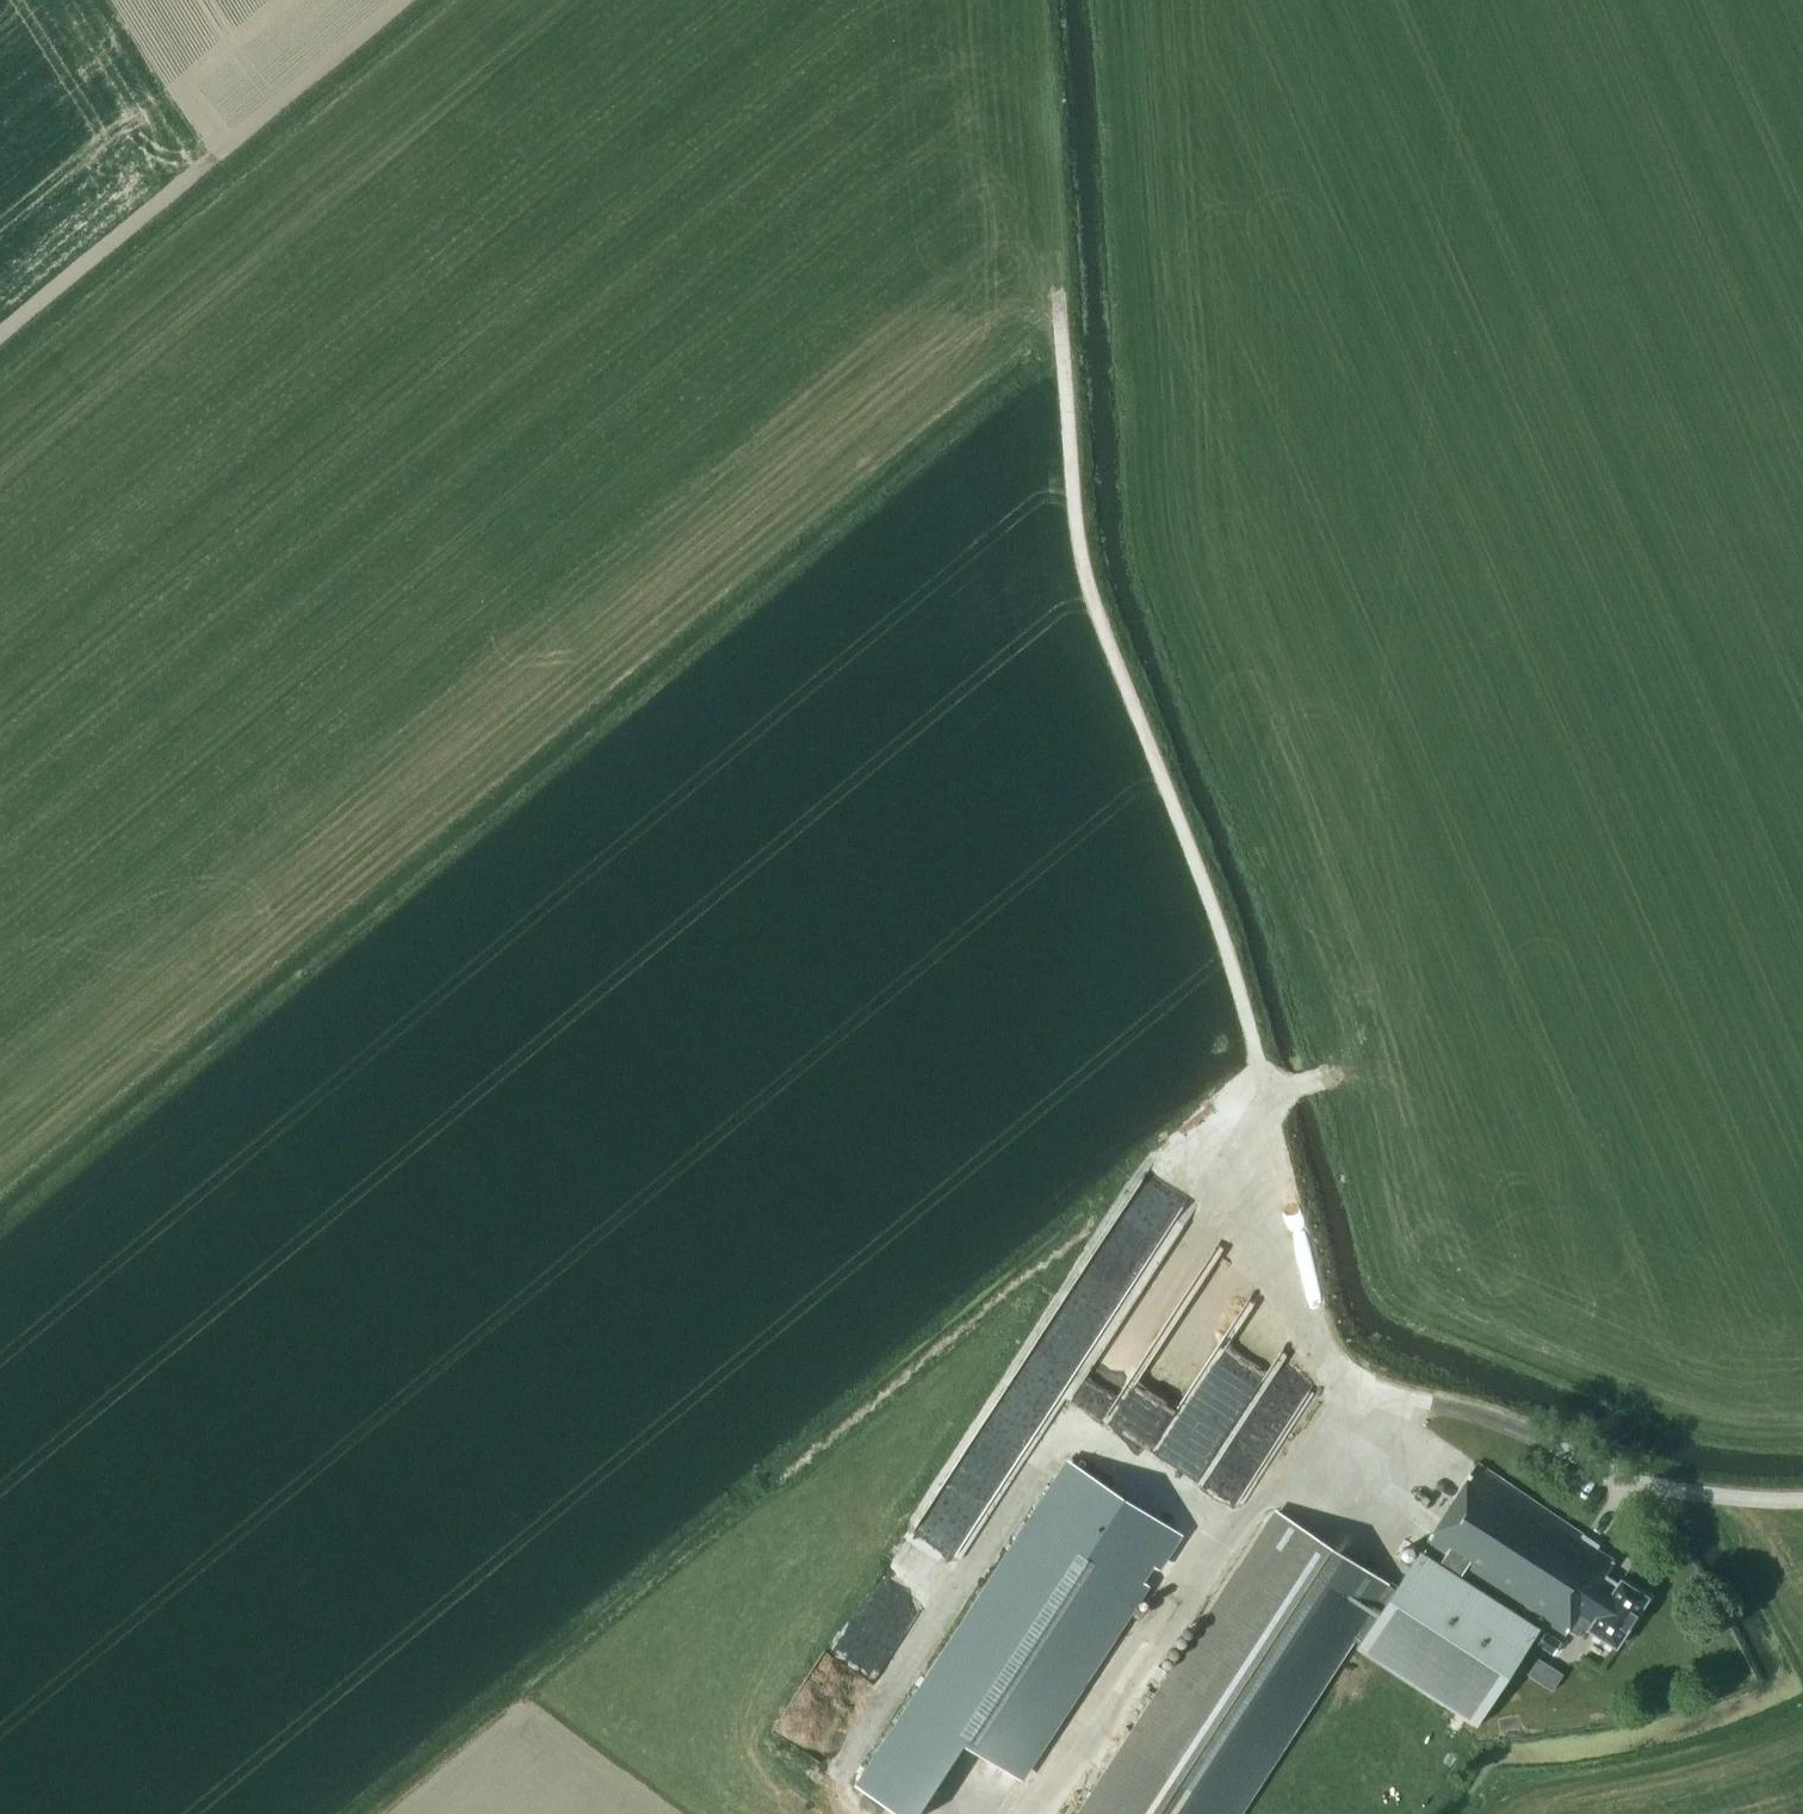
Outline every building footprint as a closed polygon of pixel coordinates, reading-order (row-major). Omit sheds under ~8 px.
[(1248,1503),(1310,1390),(1281,1374),(1266,1399),(1250,1390),(1213,1457),(1202,1477),(1248,1503)] [(1072,1461),(912,1706),(1019,1776),(1146,1581),(1140,1577),(1151,1561),(1157,1565),(1180,1530),(1072,1461)] [(1440,1562),(1420,1549),(1396,1588),(1389,1583),(1390,1581),(1274,1510),(1077,1813),(1242,1813),(1355,1640),(1360,1643),(1356,1647),(1477,1725),(1541,1627),(1526,1618),(1529,1614),(1566,1637),(1570,1631),(1578,1637),(1586,1625),(1592,1629),(1589,1632),(1616,1651),(1649,1604),(1623,1585),(1620,1589),(1607,1579),(1617,1565),(1599,1553),(1601,1550),(1485,1476),(1435,1555),(1441,1559),(1440,1562)] [(842,1655),(886,1676),(927,1594),(894,1578),(888,1591),(896,1595),(884,1619),(865,1609),(842,1655)] [(1562,1640),(1546,1630),(1538,1643),(1554,1653),(1562,1640)]
